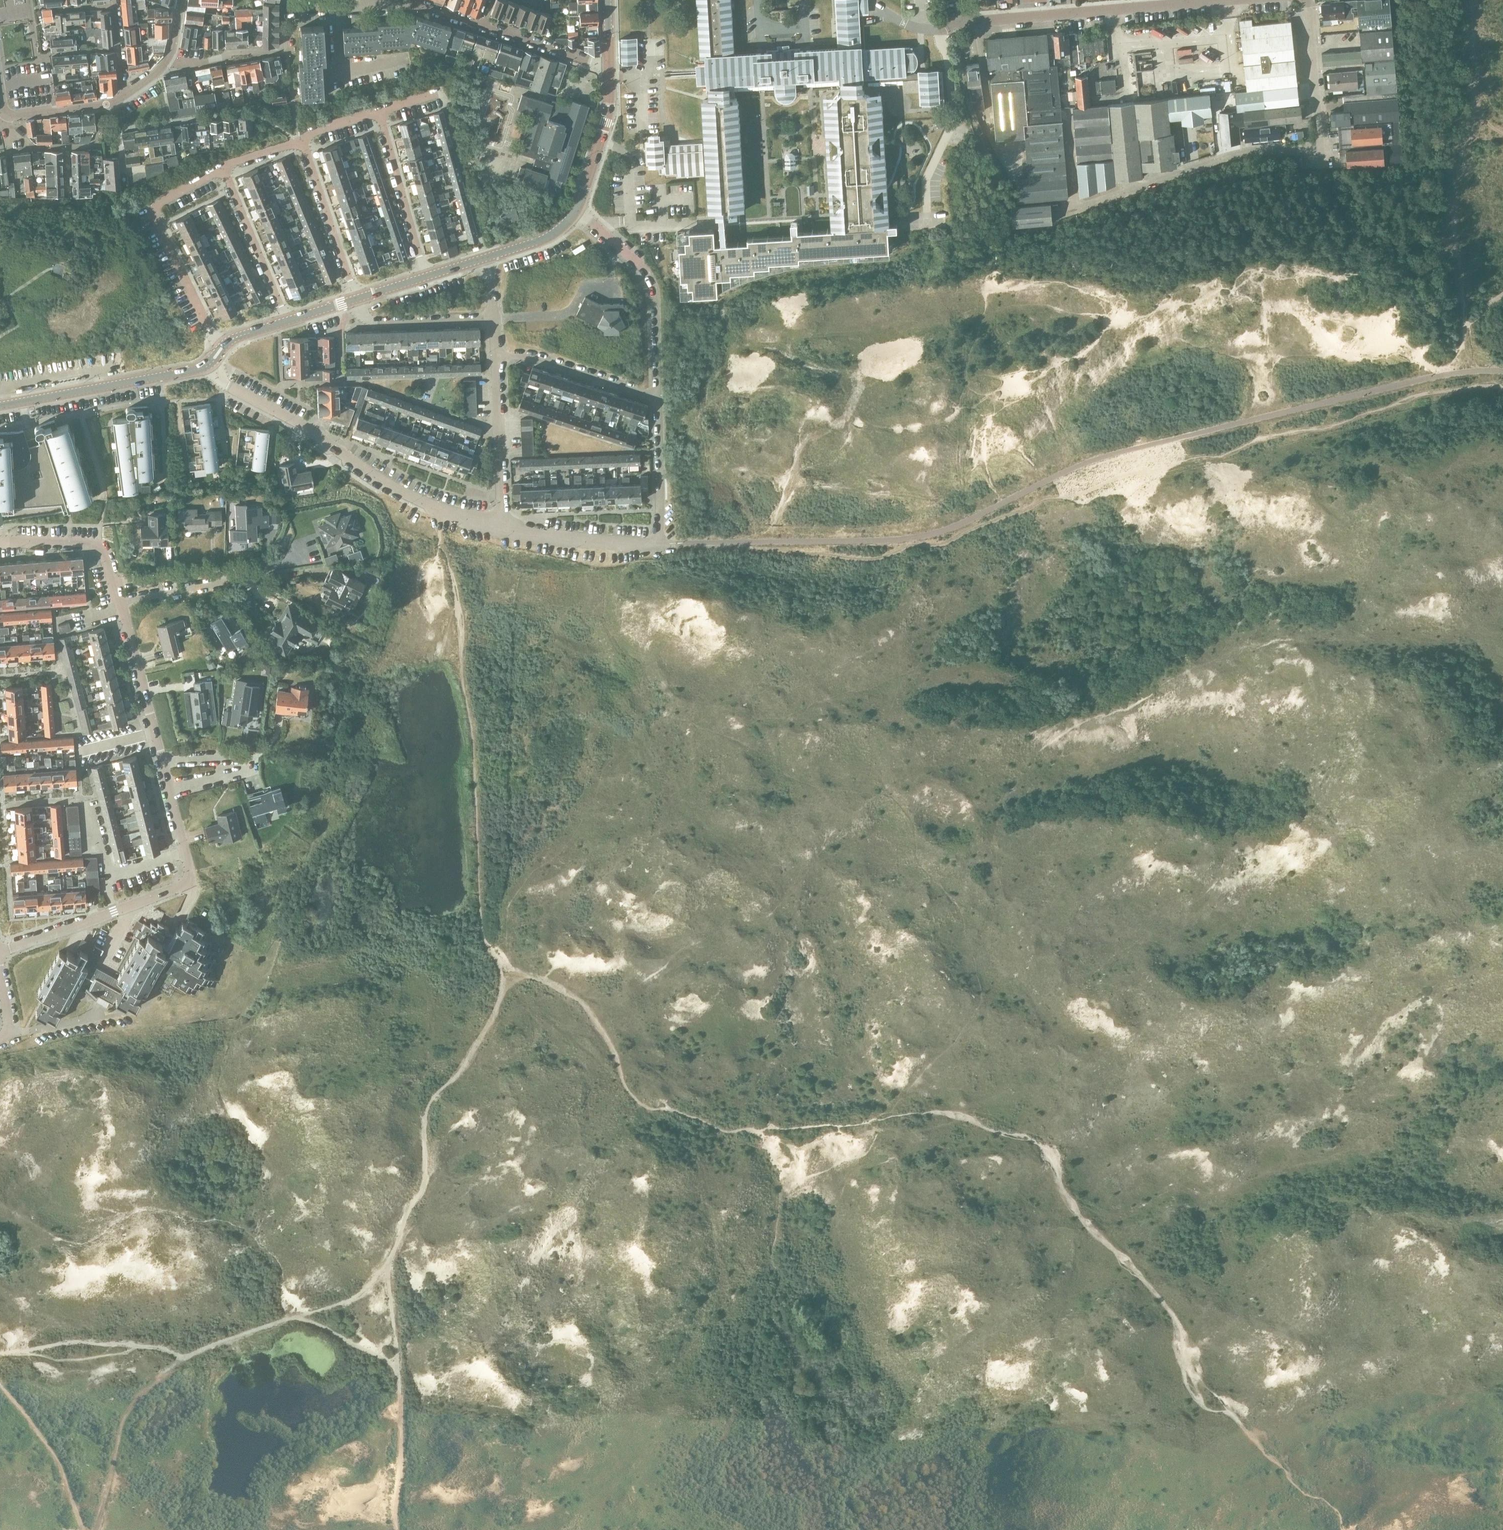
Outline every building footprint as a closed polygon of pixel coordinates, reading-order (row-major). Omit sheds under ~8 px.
[(132,21),(132,19),(137,19),(136,9),(145,8),(145,0),(131,0),(130,0),(121,1),(124,24),(136,24),(136,21),(132,21)] [(187,11),(204,13),(204,7),(221,8),(221,6),(230,6),(230,0),(188,0),(187,6),(187,11)] [(461,0),(448,0),(447,5),(458,9),(461,0)] [(474,0),(461,0),(458,9),(469,13),(474,0)] [(469,13),(480,16),(485,0),(474,0),(469,13)] [(501,18),(507,1),(504,0),(495,0),(491,14),(501,18)] [(832,233),(833,255),(889,251),(888,231),(897,231),(897,224),(888,225),(887,214),(875,203),(871,204),(871,194),(874,194),(885,181),(884,161),(869,147),(869,142),(882,127),(881,107),(868,96),(865,96),(864,91),(862,91),(861,83),(921,79),(922,100),(932,100),(933,103),(942,103),(940,72),(912,74),(912,69),(914,69),(915,67),(916,65),(917,62),(917,59),(916,56),(914,53),(913,52),(910,52),(910,48),(859,51),(857,13),(863,13),(863,0),(854,0),(852,0),(850,0),(838,1),(840,46),(789,49),(789,45),(777,45),(777,49),(766,50),(733,53),(730,7),(732,7),(732,1),(730,1),(730,0),(698,0),(702,58),(708,58),(709,64),(709,67),(710,79),(711,100),(704,100),(706,147),(703,148),(703,145),(662,148),(662,142),(658,142),(658,140),(652,140),(652,143),(648,143),(649,149),(645,149),(646,154),(649,154),(649,160),(651,160),(651,164),(660,163),(661,170),(666,170),(667,171),(679,171),(679,174),(704,173),(704,171),(708,171),(710,211),(718,210),(718,216),(736,215),(736,209),(743,209),(737,98),(729,99),(729,92),(775,89),(775,93),(776,95),(777,97),(779,98),(782,100),(784,100),(785,101),(787,101),(790,100),(792,98),(793,97),(795,95),(796,93),(796,91),(800,91),(799,88),(843,85),(843,91),(826,110),(827,131),(840,142),(843,142),(844,151),(840,152),(829,164),(831,184),(846,198),(846,203),(833,218),(833,229),(831,229),(832,233)] [(1321,5),(1323,20),(1323,26),(1331,25),(1330,19),(1339,18),(1339,20),(1354,19),(1353,12),(1352,12),(1351,8),(1358,7),(1359,27),(1359,32),(1360,32),(1391,29),(1389,0),(1359,0),(1357,0),(1334,2),(1334,4),(1321,5)] [(501,18),(512,21),(518,5),(507,1),(501,18)] [(597,1),(575,2),(568,2),(569,18),(579,18),(580,24),(597,24),(597,1)] [(252,9),(252,15),(279,15),(279,4),(262,4),(262,9),(252,9)] [(512,21),(523,25),(529,8),(518,5),(512,21)] [(170,19),(172,8),(147,9),(148,20),(170,19)] [(523,25),(534,29),(540,12),(529,8),(523,25)] [(94,27),(96,27),(112,25),(110,10),(100,11),(101,20),(93,21),(94,27)] [(90,14),(85,15),(85,11),(65,13),(66,23),(81,21),(81,24),(84,23),(84,21),(85,21),(86,28),(91,28),(90,14)] [(204,13),(187,11),(185,22),(203,24),(204,13)] [(540,12),(534,29),(546,33),(551,16),(540,12)] [(46,40),(49,39),(48,32),(62,30),(67,30),(66,23),(65,13),(55,14),(56,25),(49,26),(49,27),(44,28),(46,40)] [(251,20),(251,15),(236,16),(236,30),(242,29),(241,21),(251,20)] [(262,19),(262,25),(279,24),(279,15),(252,15),(252,19),(262,19)] [(229,16),(229,22),(229,31),(225,31),(226,47),(237,46),(237,30),(236,30),(236,16),(234,16),(229,16)] [(443,49),(450,28),(416,17),(415,21),(377,23),(377,27),(342,29),(344,52),(380,50),(379,46),(409,44),(410,39),(443,49)] [(1242,39),(1247,90),(1298,85),(1291,22),(1252,26),(1251,20),(1240,21),(1242,39)] [(153,36),(148,36),(148,43),(153,43),(166,42),(165,36),(167,36),(167,32),(168,32),(167,22),(152,23),(153,25),(154,25),(155,36),(153,36)] [(136,24),(137,27),(124,28),(126,44),(140,43),(139,28),(147,27),(147,23),(136,24)] [(253,30),(253,35),(279,35),(279,24),(262,25),(262,30),(253,30)] [(112,25),(96,27),(97,37),(102,36),(103,46),(114,45),(112,25)] [(184,25),(182,36),(200,37),(201,27),(184,25)] [(323,26),(300,28),(302,62),(298,63),(301,98),(323,97),(321,62),(325,62),(323,26)] [(448,44),(458,47),(464,31),(453,27),(448,44)] [(1361,50),(1322,54),(1323,66),(1364,62),(1394,59),(1394,58),(1393,45),(1392,29),(1391,29),(1360,32),(1361,47),(1361,50)] [(48,32),(49,39),(50,39),(52,51),(64,50),(62,30),(48,32)] [(69,30),(67,30),(62,30),(64,50),(76,49),(75,37),(70,37),(69,30)] [(211,30),(212,47),(223,47),(223,30),(211,30)] [(248,30),(237,30),(237,46),(249,46),(248,30)] [(464,31),(458,47),(469,51),(475,34),(464,31)] [(1070,64),(1068,35),(1063,35),(1063,33),(1054,34),(1056,54),(1063,54),(1064,65),(1069,64),(1070,64)] [(1077,34),(1068,35),(1070,64),(1084,63),(1083,56),(1084,56),(1082,41),(1082,34),(1077,34)] [(279,35),(253,35),(253,40),(263,39),(263,46),(279,46),(279,35)] [(473,52),(482,55),(488,39),(477,35),(471,54),(473,54),(473,52)] [(1017,178),(1017,187),(1019,202),(1068,198),(1057,65),(1055,65),(1053,47),(1048,48),(1046,35),(986,40),(989,71),(990,71),(996,139),(1025,137),(1028,177),(1017,178)] [(200,37),(182,36),(180,47),(198,48),(199,42),(204,42),(204,48),(210,47),(210,37),(204,37),(200,37)] [(587,38),(587,40),(588,46),(584,46),(584,51),(598,55),(599,55),(598,39),(596,39),(596,37),(587,38)] [(574,41),(574,38),(567,39),(555,39),(555,41),(575,48),(574,41)] [(488,39),(482,55),(491,58),(490,60),(493,61),(499,42),(488,39)] [(634,40),(618,40),(619,62),(629,62),(635,61),(635,56),(634,40)] [(1103,40),(1082,41),(1084,56),(1104,54),(1103,40)] [(166,42),(153,43),(153,49),(153,52),(164,51),(166,42)] [(148,43),(126,45),(127,59),(128,63),(137,62),(143,61),(142,50),(153,49),(153,43),(148,43)] [(497,60),(506,63),(511,46),(501,43),(494,61),(497,62),(497,60)] [(511,46),(506,63),(506,64),(514,67),(514,69),(516,69),(522,50),(511,46)] [(137,62),(128,63),(129,73),(150,69),(156,61),(163,55),(164,51),(153,52),(149,59),(143,61),(137,62)] [(541,56),(524,51),(517,72),(515,71),(514,76),(513,76),(511,83),(518,85),(520,77),(523,68),(536,72),(541,56)] [(96,53),(97,69),(115,67),(114,52),(96,53)] [(87,53),(70,55),(71,67),(88,65),(87,53)] [(456,57),(445,54),(446,61),(454,64),(455,59),(456,57)] [(71,67),(70,55),(52,57),(53,69),(71,67)] [(464,69),(477,73),(478,70),(470,68),(473,59),(472,59),(472,57),(468,55),(468,58),(464,67),(464,69)] [(262,60),(264,69),(265,81),(270,80),(270,78),(278,77),(277,73),(281,72),(282,72),(279,56),(262,60)] [(531,88),(547,93),(549,84),(558,87),(566,64),(557,61),(541,56),(536,72),(533,81),(530,88),(531,88)] [(1394,59),(1364,62),(1365,74),(1366,85),(1367,94),(1397,92),(1396,82),(1395,71),(1394,59)] [(248,62),(251,77),(254,93),(260,92),(257,79),(262,78),(259,60),(248,62)] [(240,79),(251,77),(248,62),(237,64),(240,79)] [(241,84),(240,79),(237,64),(226,66),(229,81),(235,80),(236,87),(241,86),(242,90),(247,89),(245,83),(241,84)] [(979,64),(967,65),(969,87),(975,86),(975,91),(977,101),(972,102),(973,104),(975,111),(985,110),(983,100),(983,99),(981,85),(979,69),(980,69),(980,68),(979,68),(979,64)] [(212,80),(213,80),(214,84),(225,82),(221,65),(210,67),(212,80)] [(482,65),(480,73),(481,73),(487,75),(489,67),(482,65)] [(99,76),(100,84),(108,84),(107,76),(116,75),(115,67),(97,69),(92,70),(93,77),(99,76)] [(495,70),(493,76),(501,78),(503,73),(495,70)] [(1356,71),(1329,73),(1331,90),(1354,88),(1364,87),(1362,70),(1356,71)] [(184,72),(163,76),(166,91),(169,110),(171,117),(196,114),(193,96),(192,90),(187,88),(184,72)] [(501,78),(501,79),(511,83),(513,76),(503,73),(501,78)] [(102,98),(108,97),(117,91),(116,75),(107,76),(108,84),(100,84),(101,93),(102,98)] [(1075,77),(1076,91),(1077,100),(1078,107),(1090,106),(1088,76),(1075,77)] [(520,77),(518,85),(530,89),(531,88),(530,88),(533,81),(520,77)] [(1095,81),(1096,93),(1116,91),(1114,79),(1095,81)] [(68,83),(69,88),(70,94),(71,94),(73,104),(85,102),(82,86),(81,86),(81,87),(72,88),(71,82),(68,83)] [(70,94),(69,88),(58,90),(58,85),(54,86),(53,86),(56,106),(59,106),(73,104),(71,94),(70,94)] [(91,85),(82,86),(85,102),(96,100),(95,90),(92,90),(91,85)] [(1238,112),(1237,112),(1238,126),(1245,125),(1244,111),(1300,105),(1298,85),(1247,90),(1236,92),(1238,112)] [(1069,100),(1077,100),(1076,91),(1068,92),(1069,100)] [(217,103),(219,111),(230,109),(229,103),(230,103),(229,92),(223,93),(224,101),(217,103)] [(1337,125),(1399,120),(1397,92),(1367,94),(1364,94),(1354,95),(1343,96),(1343,102),(1344,111),(1330,112),(1331,125),(1337,125)] [(214,93),(193,96),(196,114),(218,111),(216,101),(215,101),(214,93)] [(276,99),(275,96),(271,96),(272,104),(286,102),(285,94),(282,95),(282,98),(276,99)] [(1210,94),(1169,98),(1171,120),(1182,118),(1183,124),(1184,124),(1184,123),(1191,122),(1191,123),(1205,122),(1204,116),(1213,115),(1210,94)] [(520,167),(515,182),(520,184),(520,185),(533,189),(531,195),(537,197),(539,191),(541,192),(546,174),(564,180),(588,106),(571,101),(570,106),(552,100),(551,104),(522,95),(517,110),(531,114),(521,144),(516,142),(513,151),(522,154),(534,158),(531,169),(525,168),(525,169),(520,167)] [(232,99),(233,107),(245,105),(243,97),(232,99)] [(1143,175),(1143,177),(1143,175),(1144,175),(1143,173),(1144,171),(1144,169),(1176,166),(1175,160),(1179,160),(1179,150),(1174,150),(1171,120),(1169,98),(1134,101),(1142,175),(1143,175)] [(1108,104),(1110,123),(1111,141),(1113,158),(1113,159),(1115,179),(1143,177),(1143,175),(1142,175),(1134,101),(1120,103),(1108,104)] [(1072,108),(1074,127),(1110,123),(1108,104),(1090,106),(1078,107),(1072,108)] [(1301,105),(1300,105),(1244,111),(1245,125),(1302,119),(1301,105)] [(433,113),(434,114),(436,124),(446,121),(443,110),(433,113)] [(1238,126),(1237,112),(1237,111),(1220,113),(1223,144),(1240,142),(1238,126)] [(95,113),(82,114),(83,132),(85,132),(85,130),(96,129),(95,113)] [(83,132),(82,114),(68,115),(70,131),(81,130),(81,133),(83,132)] [(41,119),(26,121),(28,137),(37,144),(52,143),(52,130),(58,130),(58,135),(62,135),(63,143),(69,143),(69,139),(69,135),(68,135),(66,116),(51,117),(43,118),(43,119),(45,134),(36,134),(34,122),(41,122),(41,119)] [(238,135),(239,141),(254,139),(253,136),(252,117),(238,118),(239,129),(244,128),(245,134),(238,135)] [(224,120),(222,121),(223,137),(228,137),(228,130),(229,129),(235,129),(234,119),(224,120)] [(399,122),(402,134),(428,127),(427,123),(419,125),(417,124),(416,119),(412,120),(412,119),(399,122)] [(1337,125),(1339,148),(1401,143),(1399,120),(1337,125)] [(222,121),(209,122),(210,132),(217,131),(218,135),(213,136),(214,144),(224,142),(223,137),(222,121)] [(194,123),(193,123),(195,143),(199,143),(199,139),(198,136),(204,136),(204,139),(204,145),(209,144),(207,122),(201,123),(194,123)] [(193,123),(175,126),(177,141),(182,140),(183,149),(189,148),(189,150),(190,150),(196,149),(196,145),(195,143),(193,123)] [(1074,127),(1076,144),(1111,141),(1110,123),(1074,127)] [(437,126),(440,136),(449,134),(446,124),(437,126)] [(1280,138),(1280,134),(1286,133),(1285,125),(1244,129),(1246,142),(1280,138)] [(172,126),(160,128),(161,140),(162,140),(163,145),(170,144),(172,154),(176,154),(172,126)] [(402,134),(405,146),(422,141),(420,137),(430,134),(428,127),(402,134)] [(160,128),(147,130),(149,145),(151,158),(157,157),(155,148),(153,146),(163,145),(162,140),(161,140),(160,128)] [(147,130),(135,132),(137,141),(139,141),(142,159),(146,159),(144,146),(149,145),(147,130)] [(137,141),(135,132),(123,133),(126,149),(135,147),(135,152),(126,154),(128,167),(143,165),(142,164),(142,159),(139,141),(137,141)] [(449,134),(440,136),(443,147),(452,144),(449,134)] [(362,149),(370,146),(366,135),(358,137),(361,144),(355,146),(355,148),(347,151),(347,153),(349,153),(350,153),(354,151),(362,149)] [(405,146),(409,158),(431,151),(430,147),(423,148),(422,141),(405,146)] [(1077,162),(1096,160),(1113,158),(1111,141),(1076,144),(1077,162)] [(1401,143),(1339,148),(1341,168),(1403,163),(1401,143)] [(322,149),(326,161),(341,156),(337,144),(322,149)] [(362,149),(366,160),(374,157),(370,146),(362,149)] [(444,150),(447,160),(456,157),(453,147),(444,150)] [(33,164),(45,163),(63,163),(62,151),(44,152),(45,159),(39,159),(38,152),(32,153),(33,164)] [(73,152),(74,163),(98,162),(97,155),(91,156),(90,151),(73,152)] [(409,158),(412,169),(428,165),(427,159),(437,156),(435,151),(431,152),(431,151),(409,158)] [(23,169),(23,175),(24,177),(25,199),(34,198),(34,189),(33,176),(32,176),(32,174),(31,170),(31,163),(29,152),(13,154),(14,168),(15,170),(23,169)] [(786,156),(786,158),(786,168),(795,167),(794,157),(793,155),(792,154),(790,154),(788,154),(786,156)] [(3,178),(4,186),(8,185),(8,183),(8,179),(9,179),(6,157),(5,155),(0,156),(0,172),(2,172),(3,178)] [(175,155),(166,158),(169,169),(178,164),(178,163),(175,155)] [(330,172),(345,167),(348,166),(346,160),(343,162),(341,156),(326,161),(330,172)] [(103,159),(105,189),(120,188),(118,157),(103,159)] [(276,161),(280,171),(289,167),(285,157),(276,161)] [(366,160),(370,171),(377,168),(374,157),(366,160)] [(456,157),(447,160),(449,170),(459,168),(456,157)] [(1113,158),(1096,160),(1098,189),(1115,183),(1115,179),(1113,159),(1113,158)] [(1096,160),(1077,162),(1080,196),(1098,189),(1096,160)] [(74,163),(74,174),(91,173),(91,167),(103,166),(102,161),(98,162),(74,163)] [(34,175),(45,174),(63,174),(63,163),(45,163),(45,169),(33,169),(34,175)] [(147,178),(164,172),(162,163),(145,166),(147,178)] [(412,169),(415,181),(441,174),(440,170),(436,171),(435,171),(430,172),(428,165),(412,169)] [(330,172),(334,183),(348,178),(357,175),(355,170),(347,173),(345,167),(330,172)] [(370,171),(373,182),(381,180),(377,168),(370,171)] [(243,174),(248,186),(262,180),(272,176),(270,171),(270,170),(259,174),(257,169),(243,174)] [(281,173),(285,183),(294,180),(290,170),(281,173)] [(450,173),(453,183),(462,181),(459,170),(450,173)] [(74,174),(75,185),(92,184),(100,184),(99,178),(92,178),(92,173),(91,173),(74,174)] [(35,183),(35,186),(63,185),(63,174),(45,174),(45,182),(35,183)] [(415,181),(418,193),(431,189),(429,182),(439,179),(438,178),(446,176),(445,174),(441,175),(441,174),(415,181)] [(334,183),(337,194),(352,189),(348,178),(334,183)] [(248,186),(252,197),(266,191),(275,188),(274,184),(269,186),(268,184),(264,186),(262,180),(248,186)] [(294,180),(285,183),(289,193),(298,189),(294,180)] [(373,182),(377,193),(385,191),(381,180),(373,182)] [(462,181),(453,183),(456,193),(465,191),(462,181)] [(92,184),(75,185),(75,196),(95,195),(95,193),(93,193),(92,184)] [(63,185),(35,186),(36,192),(46,192),(46,196),(64,196),(63,185)] [(337,194),(341,205),(366,197),(364,193),(359,195),(357,188),(352,189),(337,194)] [(418,193),(422,204),(448,197),(451,196),(450,191),(433,195),(431,189),(418,193)] [(252,197),(257,208),(271,202),(284,197),(282,192),(267,195),(266,191),(252,197)] [(377,193),(381,204),(389,202),(385,191),(377,193)] [(290,196),(294,206),(304,202),(299,192),(290,196)] [(519,194),(522,207),(530,205),(526,192),(519,194)] [(457,196),(460,206),(469,204),(466,193),(457,196)] [(341,205),(345,216),(360,211),(362,211),(360,204),(367,202),(367,200),(366,197),(341,205)] [(422,204),(425,216),(438,212),(436,207),(449,203),(448,197),(422,204)] [(208,205),(213,216),(222,211),(217,200),(208,205)] [(257,208),(261,219),(275,214),(271,202),(257,208)] [(304,202),(294,206),(298,215),(308,212),(304,202)] [(381,204),(385,215),(392,213),(389,202),(381,204)] [(99,212),(107,217),(112,210),(105,203),(99,212)] [(469,204),(460,206),(462,217),(472,214),(469,204)] [(518,218),(517,213),(514,204),(492,211),(497,226),(518,218)] [(1011,207),(1012,220),(1013,227),(1053,224),(1051,204),(1011,207)] [(112,209),(118,214),(121,210),(115,205),(112,209)] [(213,216),(218,227),(228,222),(222,211),(213,216)] [(345,216),(349,228),(363,223),(360,211),(345,216)] [(428,228),(454,220),(457,220),(456,216),(450,217),(449,216),(440,219),(438,212),(425,216),(428,228)] [(385,215),(388,227),(396,224),(392,213),(385,215)] [(176,220),(181,231),(195,225),(189,214),(176,220)] [(266,230),(280,225),(293,219),(290,214),(277,219),(275,214),(261,219),(266,230)] [(300,218),(304,228),(313,224),(309,214),(300,218)] [(195,219),(197,224),(204,220),(201,215),(196,218),(195,218),(195,219)] [(463,219),(466,230),(475,227),(472,216),(463,219)] [(349,228),(352,239),(367,234),(365,228),(377,224),(375,219),(373,219),(363,223),(349,228)] [(428,228),(431,239),(447,235),(445,229),(456,226),(454,220),(428,228)] [(218,227),(224,237),(233,233),(228,222),(218,227)] [(313,224),(304,228),(308,238),(317,234),(313,224)] [(388,227),(392,238),(400,235),(396,224),(388,227)] [(181,231),(187,242),(200,236),(195,225),(181,231)] [(266,230),(270,241),(284,236),(299,230),(297,225),(282,231),(280,225),(266,230)] [(475,227),(466,230),(469,241),(478,239),(475,227)] [(833,255),(832,233),(799,236),(797,236),(798,240),(753,243),(753,247),(715,249),(714,230),(685,232),(686,249),(679,249),(681,281),(688,280),(689,297),(718,295),(717,279),(732,278),(731,273),(755,272),(755,268),(770,267),(770,263),(800,261),(800,257),(833,255)] [(356,250),(371,245),(372,244),(373,247),(382,243),(381,239),(376,241),(373,232),(367,234),(352,239),(356,250)] [(224,237),(229,248),(238,244),(233,233),(224,237)] [(454,233),(447,235),(431,239),(435,251),(440,250),(442,257),(458,252),(456,245),(448,247),(446,242),(455,239),(454,233)] [(392,238),(396,249),(404,246),(400,235),(392,238)] [(187,242),(192,253),(205,246),(200,236),(187,242)] [(270,241),(275,252),(289,247),(284,236),(270,241)] [(309,240),(313,250),(322,246),(318,236),(309,240)] [(229,248),(234,259),(243,254),(238,244),(229,248)] [(582,244),(572,250),(575,254),(585,248),(582,244)] [(356,250),(360,261),(375,256),(371,245),(356,250)] [(197,264),(211,257),(218,253),(216,248),(208,252),(205,246),(192,253),(197,264)] [(322,246),(313,250),(317,260),(326,256),(322,246)] [(404,246),(396,249),(400,260),(407,258),(404,246)] [(275,252),(279,263),(293,258),(302,254),(300,251),(299,249),(291,252),(289,247),(275,252)] [(234,259),(239,269),(249,265),(243,254),(234,259)] [(375,256),(360,261),(364,272),(378,267),(376,262),(384,259),(382,254),(375,256)] [(197,264),(202,274),(216,268),(211,257),(197,264)] [(317,261),(322,272),(331,268),(327,257),(317,261)] [(279,263),(284,274),(298,269),(293,258),(279,263)] [(239,269),(245,280),(254,276),(249,265),(239,269)] [(202,274),(207,285),(221,279),(216,268),(202,274)] [(331,268),(322,272),(326,283),(336,279),(331,268)] [(284,274),(289,286),(302,280),(298,269),(284,274)] [(245,280),(250,291),(259,287),(254,276),(245,280)] [(207,285),(213,296),(226,289),(239,283),(237,280),(232,282),(231,280),(224,284),(221,279),(207,285)] [(302,280),(289,286),(293,297),(317,287),(315,282),(305,286),(302,280)] [(259,287),(250,291),(255,302),(264,298),(259,287)] [(213,296),(218,307),(231,300),(243,295),(241,291),(230,296),(226,289),(213,296)] [(577,315),(578,316),(605,328),(605,332),(620,332),(620,328),(629,323),(624,312),(624,304),(600,304),(585,297),(577,315)] [(231,300),(218,307),(223,318),(237,311),(231,300)] [(240,305),(242,309),(247,306),(251,304),(249,300),(240,305)] [(465,328),(452,329),(452,344),(466,344),(465,328)] [(465,328),(466,344),(466,351),(468,351),(469,351),(472,351),(471,344),(479,344),(479,328),(465,328)] [(439,329),(425,330),(426,345),(439,345),(439,329)] [(439,329),(439,345),(439,356),(445,356),(445,345),(452,344),(452,329),(439,329)] [(412,330),(399,331),(399,346),(407,346),(407,355),(413,355),(412,330)] [(425,330),(412,330),(413,355),(418,355),(418,346),(426,345),(425,330)] [(360,347),(373,347),(372,331),(359,332),(360,347)] [(373,347),(386,347),(386,331),(372,331),(373,347)] [(386,331),(386,347),(386,352),(381,352),(382,358),(391,358),(390,352),(391,352),(391,346),(399,346),(399,331),(386,331)] [(346,348),(360,347),(359,332),(346,332),(346,348)] [(323,345),(323,350),(334,349),(334,337),(317,338),(318,345),(323,345)] [(289,338),(290,351),(308,350),(308,338),(289,338)] [(325,361),(325,362),(334,361),(334,349),(323,350),(323,361),(325,361)] [(290,351),(290,363),(308,362),(308,357),(313,357),(313,350),(308,350),(290,351)] [(308,362),(290,363),(291,375),(304,374),(304,380),(335,379),(334,369),(309,370),(308,362)] [(467,364),(468,373),(480,373),(480,363),(467,364)] [(453,374),(453,364),(441,365),(441,375),(453,374)] [(465,364),(453,364),(453,374),(465,374),(465,364)] [(427,375),(427,365),(414,366),(415,375),(427,375)] [(439,365),(427,365),(427,375),(439,375),(439,365)] [(400,376),(400,366),(388,367),(388,376),(400,376)] [(412,366),(400,366),(400,376),(412,376),(412,366)] [(374,377),(374,367),(361,368),(362,377),(374,377)] [(385,367),(374,367),(374,377),(386,377),(385,367)] [(347,368),(347,378),(359,378),(359,368),(347,368)] [(529,381),(540,385),(544,372),(532,368),(530,375),(524,372),(519,385),(527,388),(529,381)] [(544,386),(551,388),(555,376),(544,372),(540,385),(536,394),(541,396),(544,386)] [(551,388),(563,392),(567,379),(555,376),(551,388)] [(563,392),(574,396),(579,383),(567,379),(563,392)] [(582,411),(583,410),(590,387),(579,383),(574,396),(580,398),(577,407),(579,408),(577,414),(581,415),(582,411)] [(361,387),(356,400),(353,409),(349,422),(354,424),(352,432),(363,436),(369,420),(372,412),(366,410),(363,418),(357,416),(364,397),(367,388),(362,386),(361,387)] [(356,386),(351,398),(356,400),(361,387),(359,386),(356,386)] [(321,388),(316,388),(318,421),(319,421),(319,423),(321,424),(323,424),(326,422),(327,420),(331,421),(331,419),(348,424),(349,422),(353,409),(344,406),(345,403),(338,400),(338,387),(321,388)] [(596,408),(598,404),(602,391),(590,387),(583,410),(589,412),(591,407),(596,408)] [(367,388),(364,397),(375,401),(379,392),(367,388)] [(598,404),(609,408),(613,395),(602,391),(598,404)] [(379,392),(375,401),(385,405),(389,396),(379,392)] [(614,409),(621,411),(625,399),(613,395),(609,408),(606,418),(610,420),(614,409)] [(388,406),(398,409),(402,400),(391,396),(388,406)] [(519,409),(530,413),(533,403),(522,399),(519,409)] [(625,423),(629,424),(637,402),(625,399),(621,411),(627,414),(626,417),(627,418),(625,423)] [(402,400),(398,409),(408,413),(411,404),(402,400)] [(637,402),(629,424),(627,430),(632,432),(634,426),(636,427),(638,424),(639,426),(641,427),(643,427),(644,428),(646,428),(649,429),(649,419),(645,418),(649,406),(637,402)] [(533,403),(530,413),(541,417),(544,406),(533,403)] [(210,404),(181,408),(182,412),(189,411),(189,414),(194,413),(195,418),(195,419),(212,417),(211,416),(213,415),(212,410),(211,410),(210,404)] [(411,414),(421,417),(424,408),(414,404),(411,414)] [(126,414),(128,415),(128,418),(112,420),(122,493),(137,491),(137,489),(149,488),(149,483),(153,483),(152,475),(155,474),(153,445),(151,445),(150,436),(152,435),(151,414),(147,414),(147,407),(128,408),(126,409),(125,412),(126,414)] [(543,418),(553,421),(557,411),(546,407),(543,418)] [(424,408),(421,417),(431,421),(434,412),(424,408)] [(557,411),(553,421),(564,425),(567,414),(557,411)] [(433,422),(444,425),(447,416),(437,412),(433,422)] [(363,436),(375,440),(380,424),(381,421),(382,421),(384,416),(377,414),(375,422),(369,420),(363,436)] [(567,425),(576,428),(580,418),(570,415),(567,425)] [(447,416),(444,425),(454,429),(457,420),(447,416)] [(190,419),(183,420),(183,423),(183,424),(190,423),(191,426),(196,426),(196,431),(197,431),(213,429),(213,428),(214,428),(213,422),(212,422),(212,419),(212,417),(195,419),(195,418),(190,419)] [(580,418),(576,428),(587,432),(590,422),(580,418)] [(456,430),(466,433),(470,424),(460,420),(456,430)] [(37,433),(39,433),(43,432),(46,431),(70,509),(78,506),(77,501),(91,497),(67,424),(56,428),(54,421),(37,426),(35,427),(34,429),(34,431),(35,432),(37,433)] [(409,452),(414,436),(416,431),(418,425),(418,424),(414,423),(410,434),(403,432),(398,448),(409,452)] [(590,433),(600,436),(603,426),(593,423),(590,433)] [(375,440),(386,444),(392,428),(380,424),(375,440)] [(470,424),(466,433),(478,437),(482,428),(470,424)] [(603,426),(600,436),(610,440),(614,430),(603,426)] [(240,427),(239,431),(246,432),(246,435),(251,436),(251,441),(250,441),(267,443),(268,443),(269,437),(268,437),(269,430),(266,430),(240,427)] [(386,444),(398,448),(403,432),(392,428),(386,444)] [(192,432),(184,433),(185,435),(185,437),(192,436),(193,439),(197,438),(198,444),(215,442),(215,441),(216,440),(215,435),(214,435),(214,432),(213,429),(197,431),(196,431),(192,432)] [(409,452),(420,456),(426,440),(429,430),(424,429),(423,432),(422,432),(420,438),(414,436),(409,452)] [(12,507),(10,491),(12,490),(10,476),(8,476),(7,468),(17,466),(22,464),(25,461),(28,457),(29,452),(28,448),(23,430),(18,432),(0,433),(0,522),(2,522),(1,509),(12,508),(12,507)] [(612,441),(623,444),(626,434),(616,430),(612,441)] [(432,460),(437,444),(441,432),(438,431),(435,437),(433,436),(431,442),(426,440),(420,456),(432,460)] [(626,434),(623,444),(635,448),(638,438),(626,434)] [(238,443),(238,444),(245,445),(245,448),(250,448),(249,454),(266,456),(266,455),(267,455),(268,450),(267,449),(267,446),(267,443),(250,441),(251,441),(246,441),(238,440),(238,443)] [(193,444),(186,445),(186,448),(187,449),(194,448),(194,451),(199,451),(200,456),(217,454),(216,453),(218,453),(217,447),(216,447),(215,444),(215,442),(198,444),(193,444)] [(443,464),(454,468),(463,444),(458,442),(456,448),(449,445),(448,448),(443,464)] [(432,460),(443,464),(448,448),(437,444),(432,460)] [(479,455),(473,453),(474,450),(468,448),(468,446),(467,445),(463,444),(454,468),(466,472),(466,470),(473,473),(479,455)] [(237,455),(237,457),(244,457),(243,460),(248,461),(248,467),(264,469),(264,468),(266,468),(266,462),(265,462),(265,459),(266,456),(249,454),(244,453),(237,453),(237,455)] [(195,457),(188,458),(188,460),(188,462),(196,461),(196,464),(201,463),(202,469),(206,469),(218,467),(218,466),(219,465),(219,460),(217,460),(217,456),(217,454),(200,456),(195,457)] [(641,454),(628,455),(628,465),(641,465),(641,454)] [(628,465),(628,455),(618,455),(618,465),(628,465)] [(604,466),(604,456),(594,456),(594,466),(604,466)] [(615,456),(604,456),(604,466),(615,466),(615,456)] [(580,467),(580,457),(570,457),(570,467),(580,467)] [(591,457),(580,457),(580,467),(591,466),(591,457)] [(556,468),(556,458),(546,458),(546,468),(556,468)] [(567,458),(556,458),(556,468),(567,467),(567,458)] [(533,469),(533,459),(520,459),(520,469),(533,469)] [(543,459),(533,459),(533,469),(543,468),(543,459)] [(311,471),(297,473),(295,463),(280,466),(285,490),(292,489),(314,485),(311,471)] [(623,485),(617,485),(618,502),(630,501),(629,485),(629,473),(623,473),(623,485)] [(540,482),(533,482),(533,488),(533,496),(534,505),(546,504),(545,488),(545,474),(540,474),(540,478),(540,482)] [(587,486),(581,486),(582,503),(594,502),(593,486),(593,481),(593,475),(593,474),(587,474),(587,486)] [(575,487),(569,487),(570,503),(582,503),(581,486),(581,475),(574,475),(575,487)] [(600,486),(593,486),(594,502),(606,502),(605,486),(605,476),(600,476),(600,486)] [(641,484),(629,485),(630,501),(642,501),(642,494),(649,494),(648,476),(641,476),(641,484)] [(565,487),(557,487),(558,504),(570,503),(569,487),(569,477),(565,477),(565,487)] [(551,488),(545,488),(546,504),(558,504),(557,487),(557,479),(551,479),(551,488)] [(533,488),(533,482),(513,483),(514,499),(521,499),(521,505),(534,505),(533,496),(533,488)] [(617,485),(605,486),(606,502),(618,502),(617,485)] [(236,508),(237,530),(229,530),(230,541),(237,540),(237,542),(251,542),(251,540),(256,539),(256,527),(253,527),(253,523),(261,523),(261,527),(269,526),(268,515),(261,515),(261,513),(259,513),(259,506),(246,506),(246,508),(236,508)] [(220,510),(206,511),(206,513),(196,514),(195,508),(177,509),(178,523),(185,523),(185,529),(208,527),(208,524),(221,523),(220,510)] [(280,514),(271,514),(272,523),(280,522),(280,514)] [(328,523),(319,526),(322,535),(326,545),(335,542),(337,548),(351,543),(349,537),(356,535),(355,530),(357,528),(357,525),(356,522),(354,520),(351,520),(351,519),(349,516),(345,517),(341,519),(339,514),(326,518),(328,523)] [(165,526),(164,515),(149,515),(150,527),(141,527),(141,544),(167,543),(167,526),(165,526)] [(291,539),(284,536),(277,549),(284,552),(291,539)] [(360,550),(347,555),(349,561),(363,559),(360,550)] [(70,558),(71,573),(72,582),(75,582),(74,573),(84,572),(82,556),(70,558)] [(58,559),(60,582),(60,583),(64,583),(64,576),(62,574),(71,573),(70,558),(58,559)] [(46,560),(48,579),(48,583),(60,582),(58,559),(46,560)] [(34,561),(36,576),(36,585),(40,584),(39,579),(48,579),(46,560),(34,561)] [(22,562),(24,577),(25,592),(30,592),(29,586),(30,586),(30,577),(36,576),(34,561),(22,562)] [(10,563),(12,583),(13,592),(18,592),(17,587),(19,587),(18,578),(24,577),(22,562),(10,563)] [(12,583),(10,563),(0,564),(0,581),(0,584),(12,583)] [(334,566),(326,581),(324,580),(321,587),(326,589),(321,599),(325,601),(324,603),(346,613),(346,612),(350,614),(366,582),(334,566)] [(86,593),(73,594),(74,604),(86,603),(86,593)] [(73,594),(61,595),(62,605),(74,604),(73,594)] [(61,595),(49,596),(50,606),(62,605),(61,595)] [(49,596),(37,597),(38,607),(50,606),(49,596)] [(37,597),(26,598),(26,608),(38,607),(37,597)] [(26,598),(14,599),(14,609),(26,608),(26,598)] [(14,599),(2,600),(3,610),(14,609),(14,599)] [(272,633),(264,645),(285,657),(293,645),(294,646),(295,643),(297,643),(298,641),(297,640),(299,637),(298,637),(299,634),(308,640),(311,636),(316,639),(321,630),(316,627),(319,622),(289,604),(277,624),(275,623),(270,632),(272,633)] [(50,611),(38,612),(39,621),(51,620),(50,611)] [(202,627),(214,646),(221,642),(227,651),(242,641),(247,649),(255,644),(244,626),(239,629),(227,611),(202,627)] [(39,621),(38,612),(28,613),(28,622),(39,621)] [(25,613),(14,614),(15,623),(26,622),(25,613)] [(14,614),(3,615),(4,624),(15,623),(14,614)] [(156,626),(164,657),(179,653),(177,646),(173,631),(185,628),(183,619),(156,626)] [(56,626),(58,633),(68,630),(67,623),(56,626)] [(90,638),(91,644),(106,640),(103,628),(88,632),(82,633),(84,640),(90,638)] [(35,643),(29,643),(30,658),(42,657),(40,637),(40,633),(34,633),(35,643)] [(23,644),(17,644),(18,659),(30,658),(29,643),(28,634),(22,634),(23,644)] [(4,641),(5,645),(6,660),(18,659),(17,644),(16,636),(10,636),(11,640),(4,641)] [(53,636),(40,637),(42,657),(54,656),(53,636)] [(58,639),(61,651),(71,649),(68,637),(58,639)] [(91,644),(94,655),(109,652),(106,640),(91,644)] [(71,649),(61,651),(64,661),(73,659),(71,649)] [(90,669),(91,668),(112,663),(109,652),(94,655),(92,656),(94,661),(88,663),(88,664),(90,669)] [(209,669),(215,667),(210,655),(206,656),(208,662),(206,663),(209,669)] [(65,665),(67,675),(77,672),(75,662),(65,665)] [(94,680),(100,679),(115,675),(112,663),(91,668),(94,680)] [(262,666),(260,674),(269,676),(270,667),(262,666)] [(77,672),(67,675),(70,685),(80,683),(77,672)] [(100,679),(103,690),(118,686),(115,675),(100,679)] [(195,691),(184,692),(185,701),(191,700),(194,719),(208,717),(209,723),(216,722),(212,689),(211,681),(206,682),(194,683),(195,691)] [(231,711),(230,722),(238,723),(246,724),(247,714),(255,715),(256,708),(258,689),(259,685),(244,683),(236,682),(232,709),(231,711)] [(41,685),(42,698),(51,698),(50,685),(41,685)] [(71,687),(73,698),(83,695),(81,685),(71,687)] [(103,690),(106,702),(121,698),(118,686),(103,690)] [(277,689),(276,700),(275,710),(289,711),(289,709),(306,710),(307,702),(309,688),(291,686),(291,691),(277,689)] [(5,688),(6,701),(23,700),(23,699),(29,698),(28,693),(22,694),(22,687),(5,688)] [(83,695),(73,698),(76,708),(86,706),(83,695)] [(43,709),(43,712),(53,711),(52,708),(51,698),(42,698),(43,709)] [(93,717),(109,713),(124,709),(123,704),(124,703),(124,701),(123,698),(121,698),(106,702),(107,708),(98,710),(99,711),(92,713),(93,717)] [(6,701),(7,714),(24,712),(26,712),(32,712),(32,708),(32,707),(29,707),(28,700),(23,700),(6,701)] [(77,711),(79,721),(89,719),(86,709),(77,711)] [(98,729),(112,725),(127,721),(124,709),(109,713),(110,719),(107,720),(107,722),(97,724),(98,729)] [(43,712),(44,723),(54,723),(53,711),(43,712)] [(7,714),(8,726),(25,725),(24,712),(7,714)] [(89,719),(79,721),(82,733),(92,731),(89,719)] [(54,723),(44,723),(45,736),(55,735),(54,723)] [(25,725),(8,726),(9,739),(26,737),(25,725)] [(73,738),(61,739),(61,749),(74,748),(73,738)] [(50,739),(47,740),(48,749),(51,749),(61,749),(61,739),(50,739)] [(47,740),(37,741),(37,750),(48,749),(47,740)] [(26,741),(24,742),(24,751),(37,750),(37,741),(26,741)] [(13,752),(13,742),(0,743),(1,753),(13,752)] [(24,742),(13,742),(13,752),(24,751),(24,742)] [(33,766),(27,767),(28,787),(40,786),(39,771),(38,760),(38,755),(33,756),(34,761),(33,761),(33,766)] [(115,770),(116,774),(139,768),(136,755),(122,759),(122,760),(118,761),(120,769),(115,770)] [(45,770),(39,771),(40,786),(52,785),(51,770),(50,757),(44,757),(45,770)] [(57,769),(51,770),(52,785),(64,784),(63,769),(63,766),(62,761),(62,759),(56,759),(57,769)] [(68,760),(69,768),(63,769),(64,784),(66,784),(66,785),(69,785),(71,785),(71,783),(77,783),(75,768),(75,759),(68,760)] [(91,767),(94,779),(105,776),(102,764),(91,767)] [(16,788),(15,768),(14,765),(8,765),(9,773),(3,774),(4,789),(16,788)] [(27,767),(15,768),(16,788),(28,787),(27,767)] [(127,778),(128,783),(142,779),(139,768),(116,774),(117,780),(127,778)] [(94,779),(97,790),(108,788),(105,776),(94,779)] [(120,792),(121,797),(145,791),(142,779),(128,783),(130,790),(120,792)] [(98,792),(101,803),(111,800),(109,790),(108,788),(97,790),(98,792)] [(286,809),(286,807),(280,789),(273,791),(273,790),(248,798),(257,828),(269,825),(264,809),(276,806),(278,811),(286,809)] [(133,801),(134,807),(148,803),(145,791),(121,797),(122,803),(133,801)] [(121,797),(111,800),(112,802),(117,801),(118,806),(123,805),(122,803),(121,797)] [(101,803),(103,814),(114,812),(112,802),(111,800),(101,803)] [(121,823),(123,822),(151,815),(148,803),(134,807),(136,812),(131,814),(132,815),(126,817),(126,818),(120,819),(121,823)] [(50,806),(51,817),(62,816),(61,805),(50,806)] [(15,809),(16,822),(33,820),(45,819),(45,813),(32,814),(32,807),(15,809)] [(206,827),(210,841),(223,838),(223,840),(240,836),(234,811),(217,815),(219,824),(206,827)] [(104,816),(107,826),(117,824),(114,812),(103,814),(104,816)] [(139,824),(140,830),(154,827),(151,815),(123,822),(124,828),(139,824)] [(52,828),(52,831),(63,830),(63,827),(62,816),(51,817),(52,828)] [(17,834),(37,832),(46,832),(46,826),(33,827),(33,820),(16,822),(17,834)] [(107,826),(110,838),(120,835),(117,824),(107,826)] [(133,845),(143,842),(157,838),(154,827),(140,830),(142,837),(132,840),(133,845)] [(53,835),(54,845),(64,844),(63,834),(63,830),(52,831),(53,835)] [(18,847),(39,845),(44,845),(47,844),(47,838),(38,838),(37,832),(17,834),(18,847)] [(110,840),(113,850),(123,847),(121,838),(120,835),(110,838),(110,840)] [(157,838),(143,842),(147,854),(160,850),(157,838)] [(64,844),(54,845),(55,856),(65,855),(64,844)] [(39,845),(18,847),(19,859),(36,858),(44,857),(43,852),(39,852),(39,845)] [(123,847),(113,850),(116,863),(127,860),(123,847)] [(83,859),(71,860),(71,870),(84,869),(83,859)] [(71,870),(71,860),(60,861),(61,870),(71,870)] [(58,861),(46,862),(47,872),(58,871),(58,861)] [(47,872),(46,862),(36,863),(37,873),(47,872)] [(33,863),(22,864),(23,874),(34,873),(33,863)] [(23,874),(22,864),(10,865),(11,875),(23,874)] [(30,894),(25,895),(26,909),(38,908),(37,894),(36,877),(30,877),(31,880),(29,880),(30,884),(29,884),(30,894)] [(48,884),(49,893),(50,907),(62,906),(61,892),(60,877),(55,878),(55,883),(48,884)] [(25,895),(24,881),(18,881),(18,885),(19,895),(12,896),(14,910),(26,909),(25,895)] [(73,886),(73,891),(74,905),(87,904),(85,881),(78,881),(78,885),(73,886)] [(73,891),(61,892),(62,906),(74,905),(73,891)] [(49,893),(37,894),(38,908),(50,907),(49,893)] [(96,995),(99,997),(96,1002),(106,1008),(109,1002),(114,1005),(116,1001),(126,1006),(127,1003),(136,1008),(139,1000),(137,999),(140,993),(145,996),(160,968),(175,976),(171,983),(191,994),(194,987),(198,989),(202,982),(210,987),(214,979),(210,977),(213,970),(209,968),(213,961),(209,959),(213,952),(208,950),(212,943),(204,938),(208,931),(189,921),(187,925),(182,922),(178,929),(176,928),(172,934),(166,931),(168,928),(158,922),(156,925),(151,922),(149,926),(143,923),(140,929),(138,928),(134,936),(139,939),(116,979),(93,966),(103,950),(82,938),(73,954),(67,951),(65,955),(58,952),(36,993),(44,998),(35,1015),(45,1020),(47,1017),(55,1022),(60,1013),(57,1011),(59,1007),(65,1010),(84,975),(94,981),(89,990),(82,987),(81,990),(95,997),(96,995)]
